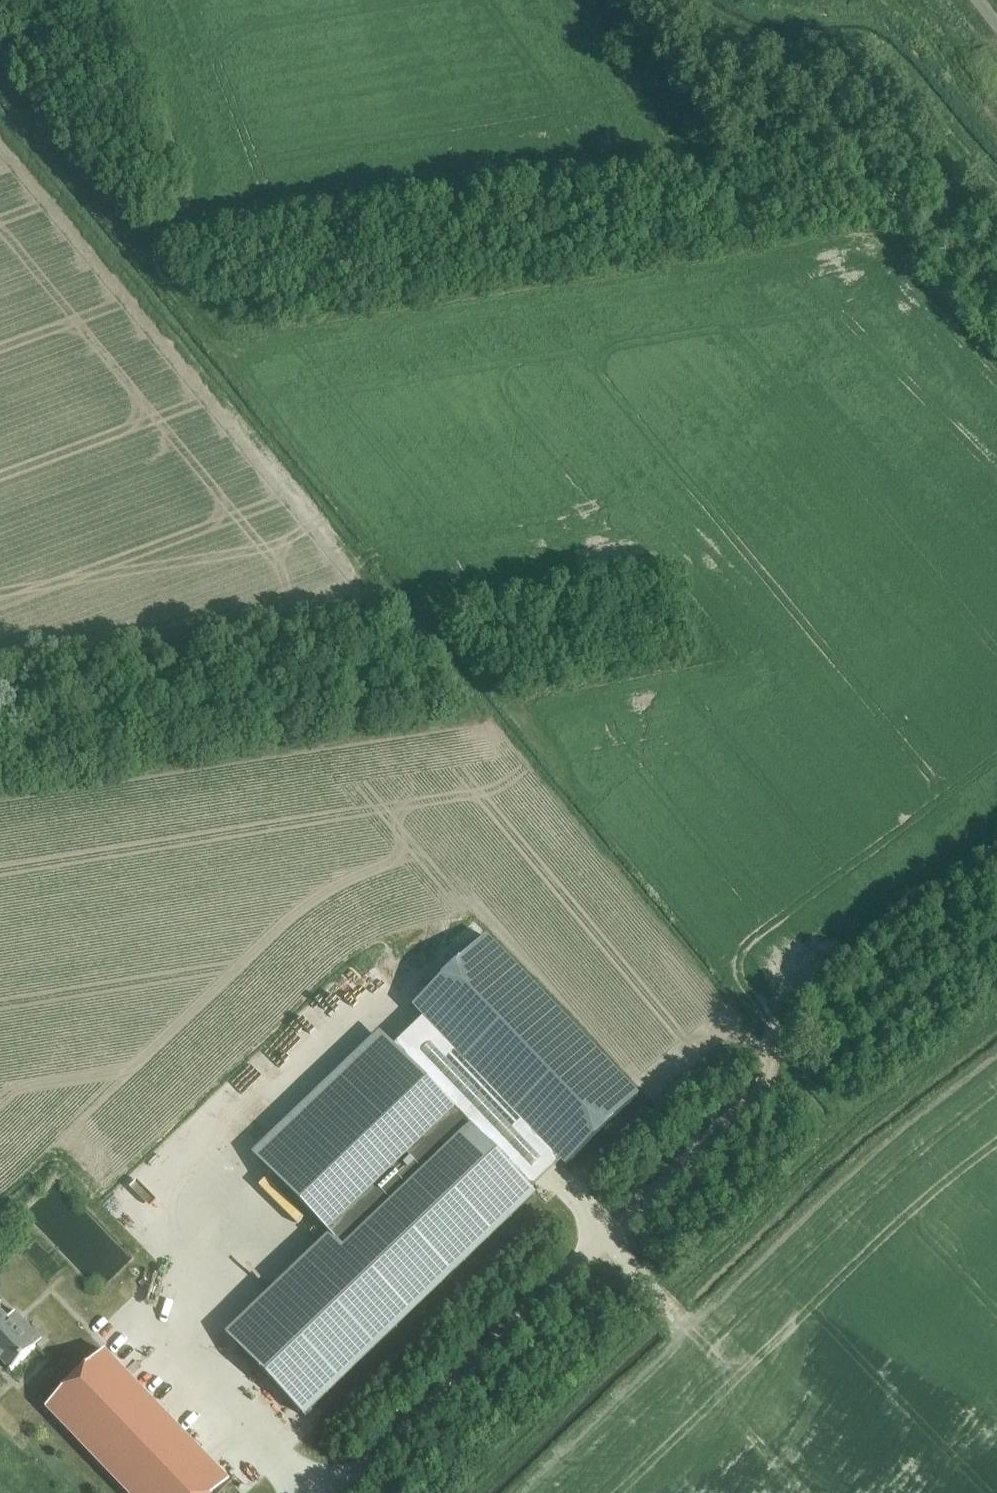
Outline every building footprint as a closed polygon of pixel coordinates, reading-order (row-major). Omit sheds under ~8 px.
[(486,934),(412,1005),(566,1166),(569,1163),(640,1095),(486,934)] [(239,1349),(304,1416),(535,1195),(393,1046),(266,1169),(343,1249),(239,1349)] [(0,1311),(0,1360),(11,1371),(35,1347),(34,1346),(41,1340),(15,1312),(7,1319),(0,1311)] [(128,1492),(217,1492),(229,1481),(104,1351),(45,1407),(128,1492)]
